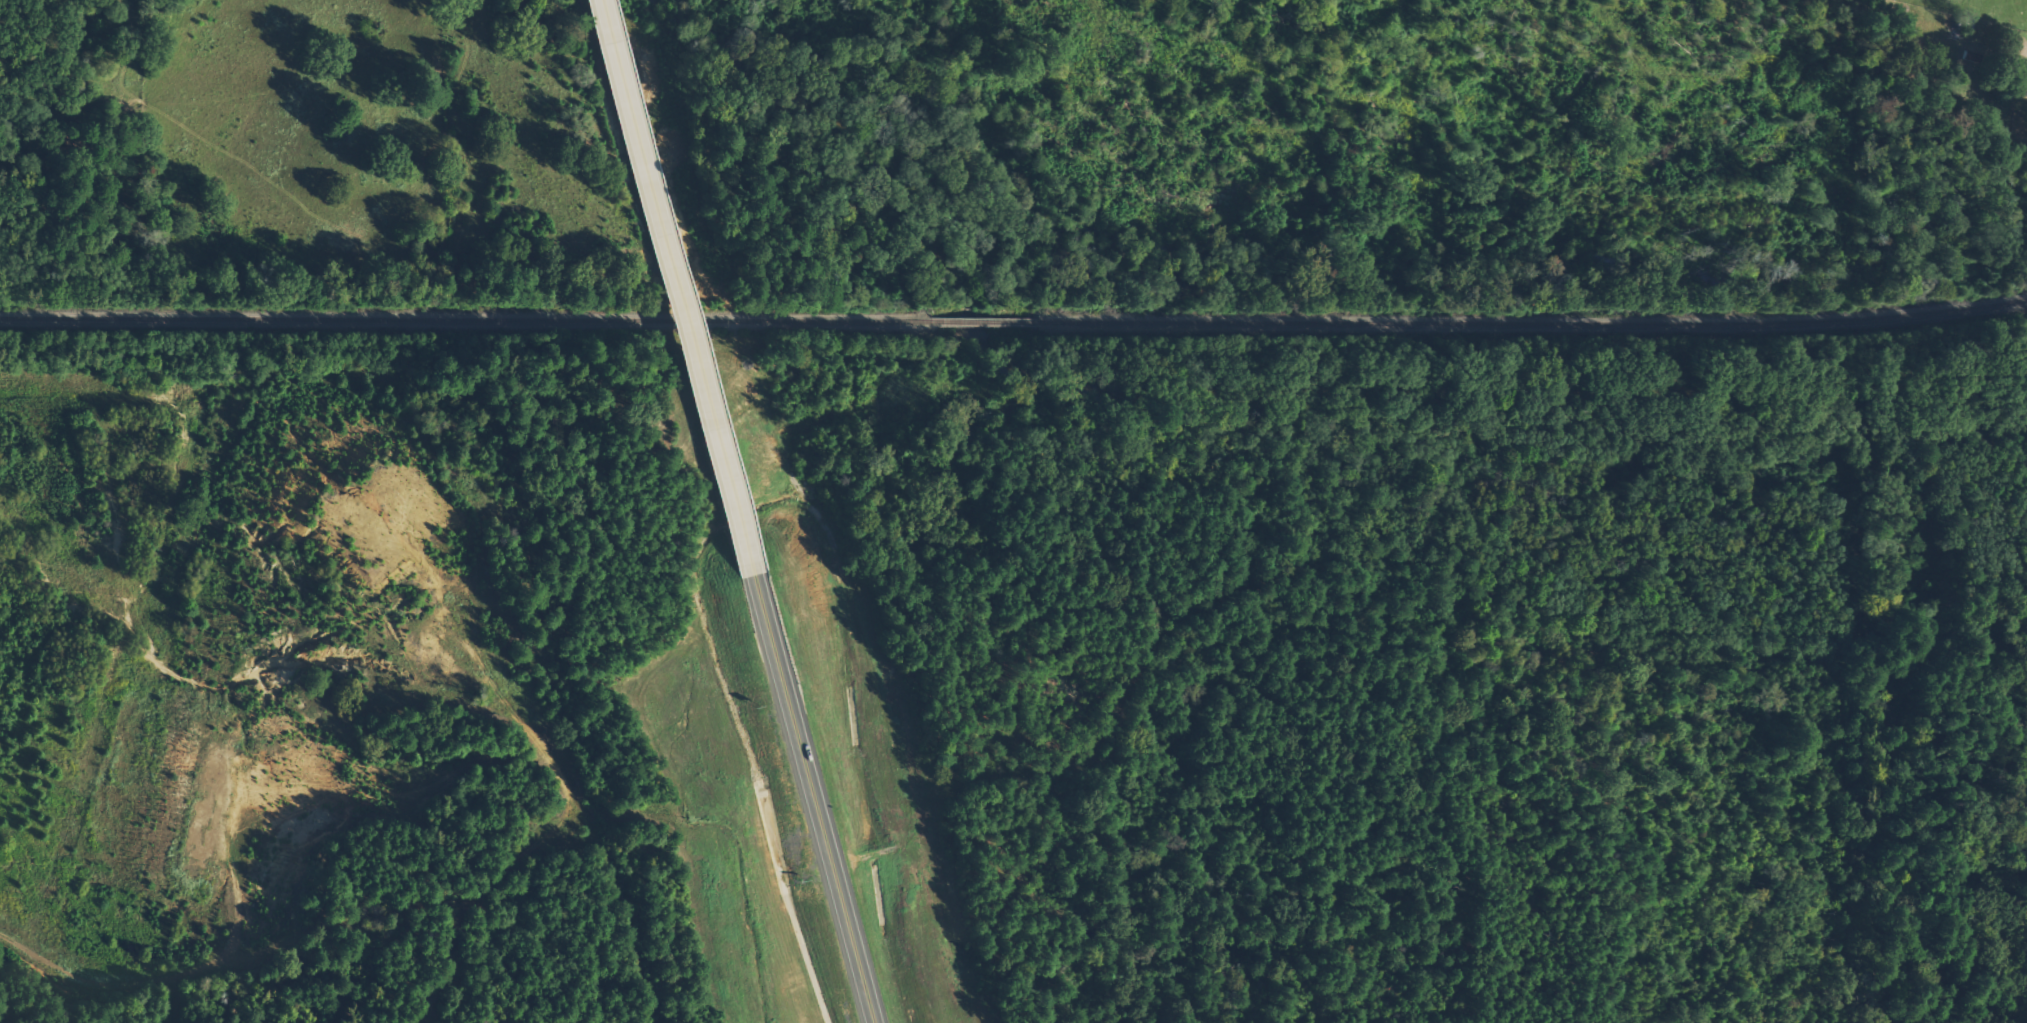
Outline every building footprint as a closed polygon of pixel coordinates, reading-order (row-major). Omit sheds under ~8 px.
[(1963,33),(1972,32),(1971,17),(1962,17),(1963,33)]
